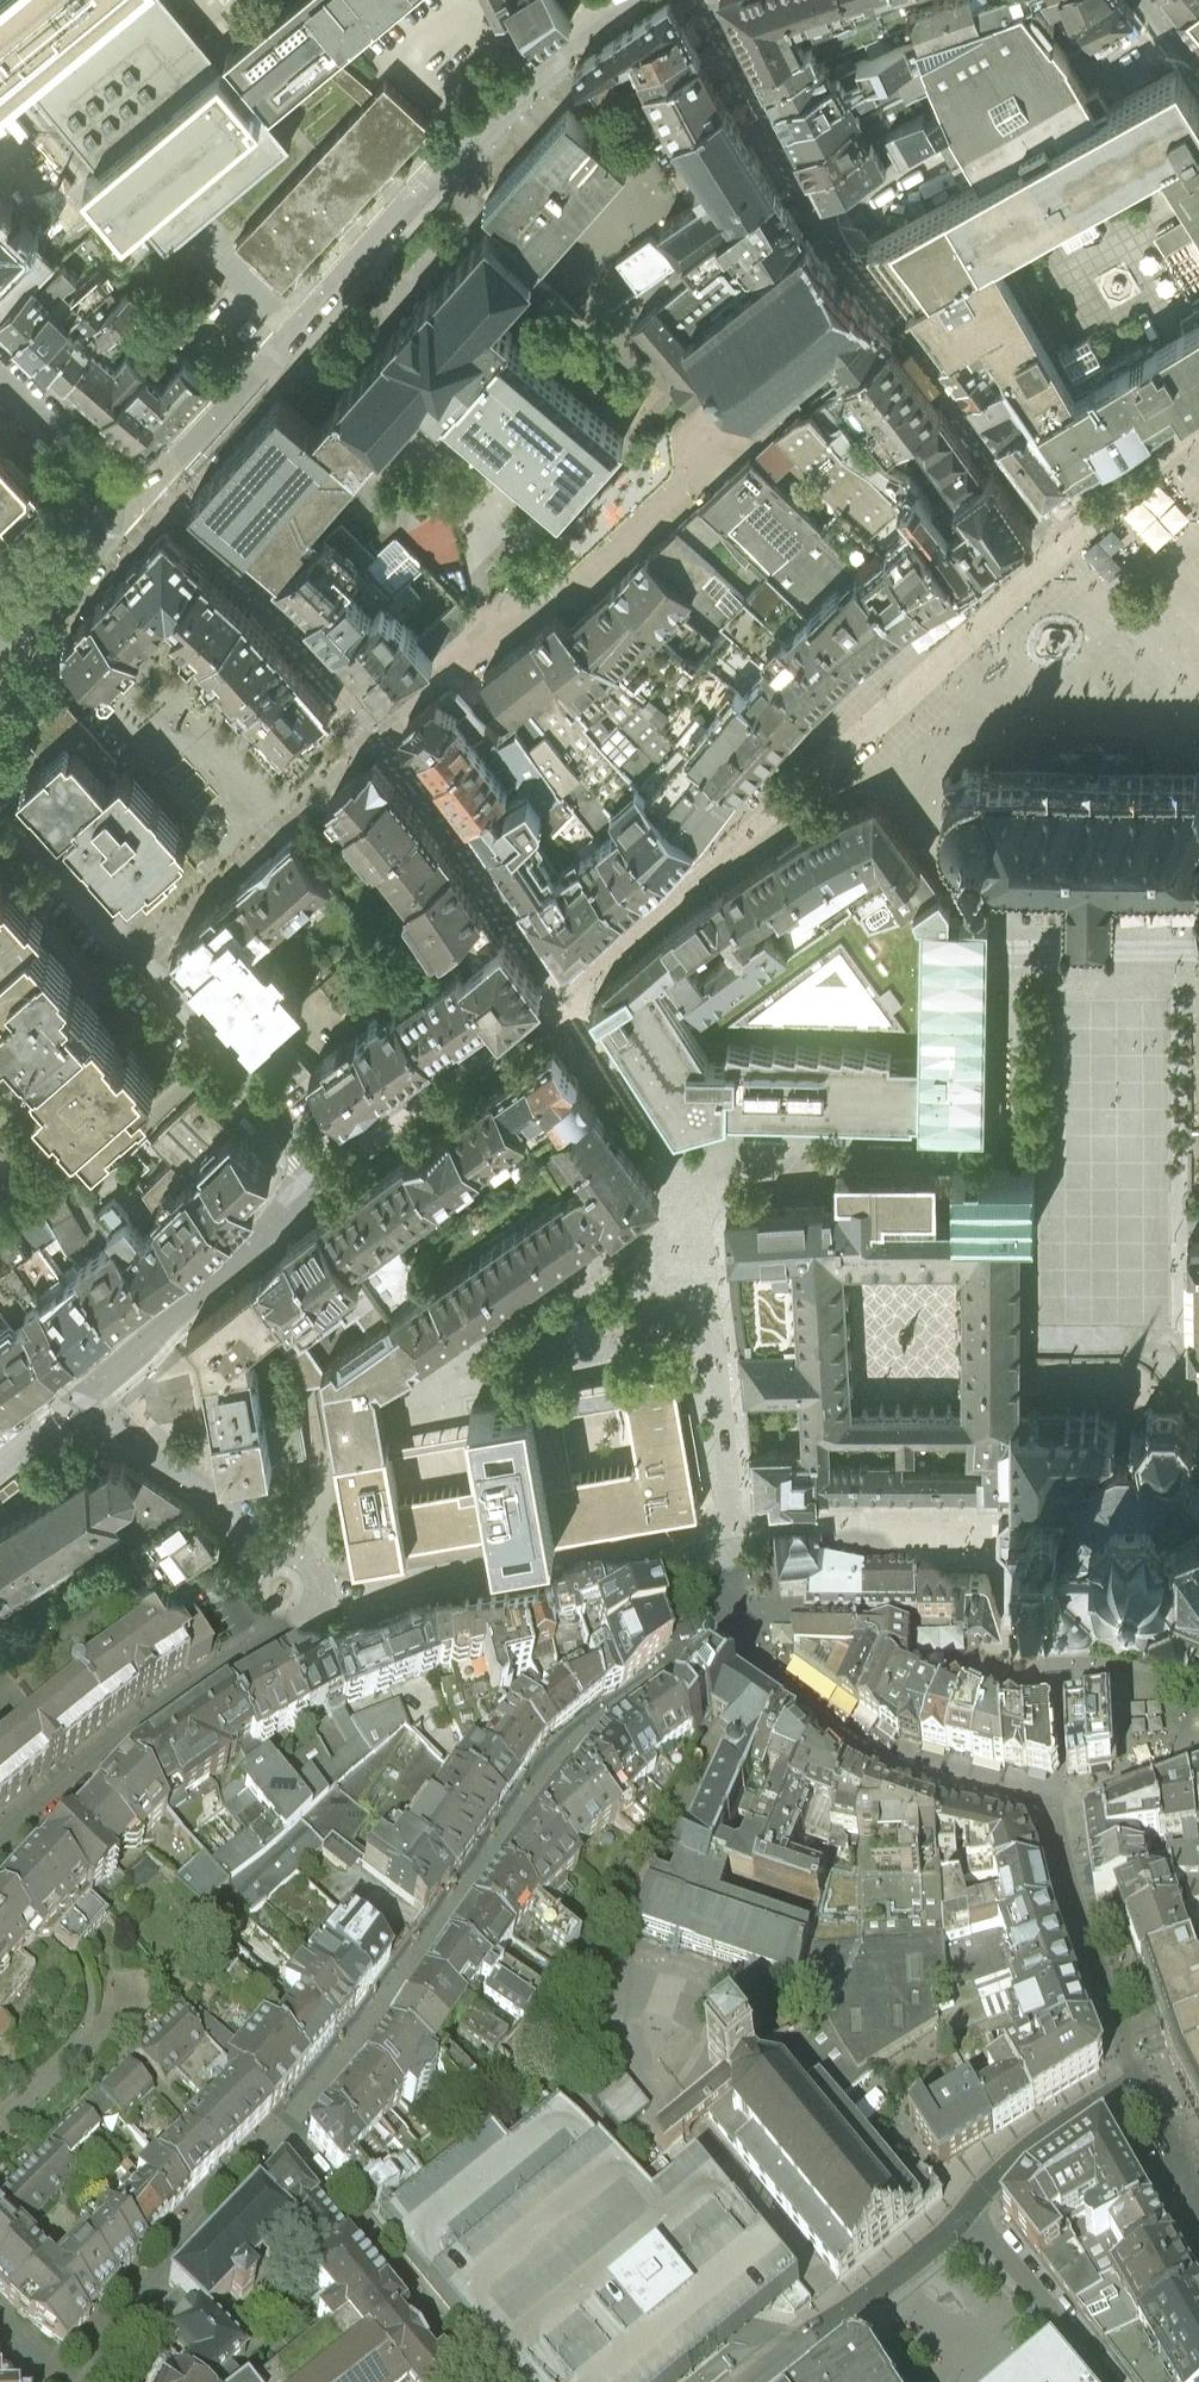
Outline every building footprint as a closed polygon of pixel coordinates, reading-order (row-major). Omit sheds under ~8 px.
[(98,0),(0,0),(0,83),(98,0)] [(99,168),(222,63),(169,0),(140,0),(33,90),(99,168)] [(227,50),(246,71),(259,87),(273,103),(319,64),(332,53),(395,0),(286,0),(227,50)] [(536,49),(555,34),(570,23),(556,0),(491,0),(499,16),(512,9),(517,17),(516,17),(536,49)] [(804,48),(792,25),(850,3),(848,0),(723,0),(727,7),(742,38),(752,59),(758,70),(804,48)] [(907,13),(912,11),(921,39),(980,18),(973,0),(903,0),(907,13)] [(980,181),(1110,109),(1098,90),(1087,96),(1067,61),(1069,60),(1055,42),(1053,43),(1045,33),(1055,26),(1035,0),(1029,0),(1015,6),(980,18),(921,39),(914,41),(921,59),(930,81),(939,105),(948,126),(938,130),(956,163),(966,157),(980,181)] [(980,18),(1015,6),(1012,0),(973,0),(980,18)] [(1060,21),(1082,9),(1102,0),(1047,0),(1060,21)] [(1086,35),(1089,40),(1105,33),(1134,15),(1125,2),(1124,0),(1102,0),(1082,9),(1060,21),(1075,42),(1082,38),(1086,35)] [(1197,0),(1168,0),(1170,3),(1179,14),(1197,0)] [(1179,14),(1196,36),(1198,39),(1198,0),(1197,0),(1179,14)] [(612,87),(637,74),(627,55),(681,28),(676,18),(669,4),(594,57),(588,61),(574,74),(581,89),(591,84),(598,96),(612,87)] [(1147,31),(1134,15),(1105,33),(1089,40),(1086,35),(1082,38),(1096,63),(1147,31)] [(627,55),(637,74),(639,73),(692,48),(686,37),(681,28),(627,55)] [(832,77),(775,105),(780,114),(786,127),(848,94),(865,86),(921,59),(914,41),(914,40),(832,77)] [(804,48),(758,70),(762,79),(766,87),(820,62),(812,45),(804,48)] [(646,88),(699,61),(695,54),(692,48),(639,73),(646,88)] [(332,53),(319,64),(353,97),(364,107),(236,244),(276,281),(282,286),(431,126),(385,84),(375,94),(371,91),(342,63),(332,53)] [(848,94),(786,127),(792,138),(798,150),(930,81),(921,59),(865,86),(848,94)] [(824,60),(820,62),(766,87),(770,95),(775,105),(832,77),(824,60)] [(676,137),(724,108),(719,98),(711,84),(704,71),(699,61),(646,88),(673,138),(676,137)] [(99,168),(86,179),(127,227),(140,216),(264,111),(250,95),(255,91),(259,87),(246,71),(236,79),(222,63),(99,168)] [(1110,109),(1162,155),(1198,134),(1198,104),(1195,98),(1179,69),(1110,109)] [(930,81),(798,150),(804,160),(810,171),(873,139),(939,105),(930,81)] [(734,220),(774,188),(749,147),(724,108),(676,137),(714,192),(734,220)] [(1071,208),(1162,155),(1110,109),(980,181),(868,245),(896,283),(909,301),(1003,246),(1071,208)] [(291,144),(264,111),(140,216),(167,249),(291,144)] [(568,113),(483,208),(507,229),(497,240),(533,273),(628,166),(605,146),(568,113)] [(1162,155),(1169,167),(1176,177),(1168,183),(1196,228),(1163,249),(1192,296),(1198,292),(1198,134),(1162,155)] [(873,139),(810,171),(816,184),(823,199),(834,192),(885,164),(873,139)] [(683,257),(683,259),(694,273),(702,267),(707,274),(738,251),(787,211),(781,200),(774,188),(734,220),(683,257)] [(683,257),(734,220),(714,192),(682,214),(661,229),(673,246),(683,259),(683,257)] [(787,211),(738,251),(755,271),(800,234),(794,224),(787,211)] [(17,304),(32,287),(53,265),(28,240),(0,213),(0,322),(17,304)] [(534,274),(533,273),(497,240),(488,231),(434,292),(432,290),(417,306),(416,305),(408,314),(400,324),(401,325),(387,341),(389,343),(336,405),(337,406),(381,445),(382,446),(423,399),(441,415),(444,411),(473,436),(471,439),(475,443),(478,440),(559,512),(623,439),(507,338),(511,334),(494,318),(534,274)] [(801,233),(800,234),(755,271),(763,280),(808,244),(804,238),(801,233)] [(683,259),(673,246),(664,252),(648,239),(614,263),(637,293),(683,259)] [(842,283),(808,244),(763,280),(687,343),(685,345),(708,371),(707,378),(711,382),(714,379),(730,397),(754,419),(792,388),(828,359),(873,322),(875,321),(842,283)] [(939,340),(944,347),(1022,295),(1029,291),(1025,284),(1003,246),(909,301),(939,340)] [(696,275),(657,308),(687,343),(763,280),(755,271),(738,251),(707,274),(699,280),(696,275)] [(112,285),(99,272),(72,297),(76,301),(61,315),(68,325),(77,316),(90,328),(97,320),(110,335),(94,351),(104,360),(144,320),(133,310),(143,300),(132,289),(123,297),(112,285)] [(51,306),(32,287),(17,304),(0,322),(0,328),(3,331),(16,343),(35,322),(51,306)] [(1032,408),(1077,376),(1060,346),(1029,291),(1022,295),(944,347),(947,351),(979,330),(993,351),(1005,368),(1015,383),(1032,408)] [(1182,310),(1185,322),(1198,313),(1198,299),(1182,310)] [(61,315),(51,306),(35,322),(16,343),(25,352),(35,360),(53,341),(63,330),(68,325),(61,315)] [(709,385),(711,382),(707,378),(708,371),(685,345),(687,343),(657,308),(656,306),(633,325),(677,378),(671,383),(689,404),(709,385)] [(1198,395),(1198,313),(1185,322),(1163,336),(1155,341),(1153,337),(1147,340),(1142,335),(1104,358),(1077,376),(1032,408),(1074,470),(1093,457),(1094,458),(1123,440),(1177,406),(1181,403),(1183,405),(1191,400),(1198,395)] [(889,342),(889,343),(892,341),(881,331),(873,322),(828,359),(843,378),(844,379),(846,377),(889,342)] [(74,341),(63,330),(53,341),(35,360),(43,367),(49,373),(59,358),(74,341)] [(957,376),(993,351),(979,330),(947,351),(941,355),(947,363),(956,375),(957,376)] [(1088,330),(1060,346),(1077,376),(1104,358),(1088,330)] [(59,358),(49,373),(58,380),(65,387),(86,360),(94,351),(78,337),(74,341),(59,358)] [(911,431),(939,409),(932,400),(918,382),(889,343),(889,342),(846,377),(878,418),(869,427),(888,449),(911,431)] [(168,427),(170,429),(188,410),(205,391),(209,387),(168,349),(148,372),(128,392),(168,427)] [(84,402),(103,418),(128,392),(148,372),(128,354),(115,369),(104,360),(94,351),(86,360),(65,387),(84,402)] [(969,393),(1005,368),(993,351),(957,376),(958,377),(963,384),(969,393)] [(836,384),(843,378),(828,359),(792,388),(801,399),(810,411),(827,403),(841,391),(836,384)] [(980,409),(1015,383),(1005,368),(969,393),(974,400),(980,409)] [(827,403),(810,411),(843,448),(842,449),(845,452),(870,470),(893,490),(900,499),(917,486),(908,474),(890,466),(865,448),(856,437),(869,427),(878,418),(846,377),(844,379),(843,378),(836,384),(841,391),(827,403)] [(998,433),(1032,408),(1015,383),(980,409),(988,420),(998,433)] [(168,427),(128,392),(103,418),(118,430),(134,444),(141,436),(144,439),(148,442),(154,435),(157,438),(168,427)] [(358,471),(314,433),(280,401),(191,503),(203,515),(202,515),(211,523),(210,524),(219,532),(219,533),(221,533),(225,537),(226,538),(227,538),(235,545),(236,545),(244,551),(279,581),(310,552),(300,543),(361,474),(358,471)] [(381,445),(337,406),(326,419),(314,433),(358,471),(381,445)] [(1075,471),(1074,470),(1032,408),(998,433),(1043,493),(1063,479),(1075,471)] [(911,431),(952,488),(932,503),(939,511),(981,567),(997,555),(1032,527),(1028,520),(993,468),(985,473),(939,409),(911,431)] [(810,411),(796,416),(778,430),(799,453),(811,466),(809,468),(842,503),(843,503),(860,520),(861,519),(885,544),(916,518),(900,499),(893,490),(870,470),(845,452),(842,449),(843,448),(810,411)] [(799,453),(778,430),(765,443),(750,457),(772,478),(799,453)] [(2,534),(7,534),(35,507),(35,502),(40,498),(36,494),(36,489),(9,461),(4,461),(0,456),(0,536),(2,534)] [(758,559),(810,609),(857,655),(878,638),(906,616),(860,566),(852,557),(843,547),(821,526),(772,478),(750,457),(725,481),(701,505),(727,529),(758,559)] [(1160,476),(1106,522),(1120,539),(1174,493),(1160,476)] [(930,536),(962,581),(974,573),(981,567),(939,511),(932,503),(917,486),(900,499),(916,518),(930,536)] [(842,503),(821,526),(843,547),(852,557),(860,566),(885,544),(861,519),(860,520),(843,503),(842,503)] [(702,553),(727,529),(701,505),(676,528),(702,553)] [(885,544),(931,599),(945,591),(962,581),(930,536),(916,518),(885,544)] [(310,552),(279,581),(276,583),(293,600),(308,615),(336,592),(343,585),(378,554),(370,546),(367,549),(341,522),(310,552)] [(702,553),(676,528),(649,554),(692,594),(721,618),(721,617),(745,593),(702,553)] [(169,620),(168,621),(177,628),(191,614),(179,602),(204,575),(165,538),(126,579),(169,620)] [(371,615),(407,583),(424,568),(395,538),(378,554),(343,585),(371,615)] [(860,566),(906,616),(929,600),(931,599),(885,544),(860,566)] [(652,625),(660,631),(678,610),(692,594),(649,554),(634,568),(631,566),(628,569),(611,589),(652,625)] [(810,609),(758,559),(753,564),(763,574),(745,593),(786,631),(810,609)] [(202,658),(245,613),(226,596),(204,575),(179,602),(191,614),(177,628),(173,632),(197,653),(202,658)] [(169,620),(126,579),(93,614),(139,657),(152,643),(150,640),(168,621),(169,620)] [(337,645),(358,670),(405,629),(395,616),(419,597),(407,583),(371,615),(337,645)] [(371,615),(343,585),(336,592),(308,615),(319,627),(337,645),(371,615)] [(590,609),(570,628),(594,649),(593,650),(607,662),(614,670),(652,625),(611,589),(590,609)] [(745,593),(721,617),(730,625),(764,654),(786,631),(745,593)] [(468,612),(457,601),(416,640),(432,659),(465,626),(468,612)] [(786,631),(836,677),(844,668),(857,655),(810,609),(786,631)] [(660,631),(696,662),(715,641),(678,610),(660,631)] [(229,690),(277,649),(245,613),(202,658),(229,690)] [(139,657),(93,614),(61,649),(95,681),(106,692),(139,657)] [(545,626),(532,637),(567,675),(559,680),(592,716),(599,709),(606,702),(607,703),(607,702),(621,717),(642,698),(614,670),(607,662),(593,650),(594,649),(570,628),(557,616),(545,626)] [(696,662),(660,631),(652,625),(614,670),(642,698),(659,715),(700,665),(696,662)] [(672,728),(687,740),(737,681),(745,687),(768,660),(764,655),(764,654),(730,625),(715,641),(696,662),(700,665),(659,715),(673,727),(672,728)] [(358,670),(382,700),(400,685),(429,662),(432,659),(416,640),(406,628),(405,629),(358,670)] [(768,660),(813,698),(833,680),(836,677),(786,631),(764,654),(764,655),(768,660)] [(514,716),(529,703),(545,689),(559,680),(567,675),(532,637),(513,651),(483,675),(514,716)] [(277,649),(229,690),(241,704),(251,716),(299,675),(288,662),(277,649)] [(813,698),(768,660),(745,687),(791,724),(798,716),(802,711),(813,698)] [(251,716),(282,752),(300,737),(304,741),(315,732),(325,723),(321,719),(330,711),(299,675),(251,716)] [(545,689),(529,703),(590,776),(611,801),(640,777),(633,770),(587,720),(592,716),(559,680),(545,689)] [(737,681),(687,740),(688,741),(739,780),(791,724),(745,687),(737,681)] [(407,724),(406,728),(406,731),(421,751),(468,712),(449,689),(407,724)] [(659,715),(642,698),(621,717),(630,727),(633,724),(643,733),(659,715)] [(74,718),(59,702),(22,735),(47,765),(85,730),(74,718)] [(602,833),(623,816),(611,801),(590,776),(529,703),(514,716),(518,721),(602,833)] [(592,716),(587,720),(633,770),(640,777),(640,776),(649,786),(662,771),(633,746),(643,733),(633,724),(630,727),(621,717),(613,724),(599,709),(592,716)] [(468,712),(421,751),(429,762),(439,774),(484,733),(468,712)] [(633,746),(662,771),(688,741),(687,740),(672,728),(673,727),(659,715),(643,733),(633,746)] [(583,850),(602,833),(518,721),(506,729),(494,738),(493,738),(521,778),(522,778),(528,787),(529,786),(541,804),(543,806),(543,809),(542,813),(530,825),(558,868),(583,851),(583,850)] [(85,730),(47,765),(22,787),(78,842),(130,895),(153,876),(189,844),(96,743),(85,730)] [(484,733),(439,774),(454,795),(471,817),(492,798),(494,796),(508,787),(521,778),(493,738),(494,738),(489,731),(485,734),(484,733)] [(1197,761),(1197,762),(1152,762),(1144,762),(1144,761),(1145,761),(1145,758),(1144,758),(1144,749),(1145,749),(1145,747),(1144,747),(1144,737),(1145,737),(1145,734),(1143,734),(1143,735),(1138,735),(1133,735),(1133,734),(1131,734),(1131,737),(1132,737),(1132,747),(1131,747),(1131,748),(1120,748),(1120,747),(1118,747),(1118,748),(1107,748),(1107,747),(1105,747),(1106,745),(1107,744),(1105,741),(1104,742),(1100,739),(1101,737),(1098,736),(1097,738),(1092,737),(1091,736),(1088,736),(1089,738),(1086,742),(1084,741),(1083,744),(1084,745),(1084,747),(1083,747),(1083,748),(1071,748),(1071,747),(1068,747),(1059,747),(1059,746),(1058,746),(1058,736),(1058,733),(1056,734),(1052,734),(1047,734),(1045,734),(1045,736),(1046,736),(1046,746),(1045,746),(1045,748),(1046,749),(1046,757),(1045,757),(1045,760),(1046,760),(1046,761),(991,761),(991,753),(986,754),(986,761),(969,760),(969,762),(943,775),(944,777),(947,776),(951,785),(948,788),(946,792),(944,796),(943,801),(942,805),(942,818),(944,824),(946,829),(948,832),(951,836),(954,840),(957,843),(961,846),(970,849),(975,851),(976,856),(974,857),(973,859),(971,861),(971,863),(970,866),(970,867),(971,870),(972,872),(973,873),(974,874),(975,875),(978,876),(980,877),(982,877),(985,876),(987,875),(989,874),(990,872),(991,868),(991,866),(991,864),(991,862),(989,860),(1009,861),(1026,862),(1025,884),(1031,884),(1031,862),(1067,862),(1065,917),(1116,918),(1117,878),(1124,878),(1126,877),(1128,876),(1130,875),(1131,873),(1133,870),(1133,867),(1132,865),(1131,863),(1129,862),(1152,862),(1152,884),(1159,884),(1159,862),(1198,862),(1198,761),(1197,761)] [(711,817),(726,797),(739,780),(688,741),(662,771),(649,786),(696,837),(711,817)] [(373,764),(346,789),(364,812),(391,787),(381,774),(373,764)] [(623,816),(667,868),(677,857),(687,846),(696,837),(649,786),(640,776),(640,777),(611,801),(623,816)] [(574,907),(597,932),(612,918),(618,913),(617,912),(626,904),(583,851),(558,868),(530,825),(542,813),(543,809),(543,806),(541,804),(529,786),(528,787),(507,800),(510,803),(523,818),(491,845),(491,846),(491,847),(497,856),(497,857),(505,869),(532,909),(543,927),(574,907)] [(391,787),(364,812),(395,848),(423,825),(391,787)] [(395,848),(364,812),(346,789),(337,797),(328,806),(346,828),(376,864),(379,862),(395,848)] [(914,904),(940,885),(931,871),(927,865),(924,860),(926,858),(879,793),(863,800),(842,810),(903,911),(903,913),(905,911),(914,904)] [(502,810),(492,798),(471,817),(490,846),(491,845),(523,818),(510,803),(502,810)] [(903,911),(842,810),(825,819),(805,829),(855,901),(869,925),(903,911)] [(602,835),(646,886),(658,876),(667,868),(623,816),(602,833),(602,834),(602,835)] [(395,848),(379,862),(410,899),(454,865),(423,825),(395,848)] [(855,901),(805,829),(792,838),(777,848),(824,923),(855,901)] [(583,851),(626,904),(626,905),(636,895),(646,886),(602,835),(602,834),(602,833),(583,850),(583,851)] [(192,840),(189,844),(130,895),(146,913),(207,858),(192,840)] [(277,853),(264,865),(302,907),(329,882),(291,840),(277,853)] [(824,923),(777,848),(763,856),(747,868),(796,946),(824,923)] [(239,887),(241,890),(276,930),(302,907),(264,865),(243,883),(239,887)] [(454,865),(410,899),(442,953),(449,947),(485,913),(454,865)] [(970,867),(942,887),(947,895),(975,875),(974,874),(973,873),(972,872),(971,870),(970,867)] [(796,946),(747,868),(734,876),(722,885),(772,960),(796,946)] [(893,1054),(923,1053),(923,1109),(923,1123),(987,1124),(985,1025),(989,954),(989,938),(989,914),(966,915),(952,915),(951,900),(947,895),(942,887),(940,885),(914,904),(918,914),(906,913),(905,911),(903,913),(903,911),(869,925),(855,901),(824,923),(796,946),(772,960),(743,984),(703,1011),(689,1022),(712,1058),(730,1058),(730,1041),(755,1046),(755,1040),(778,1045),(778,1041),(801,1046),(801,1042),(822,1047),(823,1042),(847,1047),(847,1042),(869,1047),(869,1041),(892,1047),(893,1054)] [(772,960),(722,885),(708,896),(692,909),(743,984),(772,960)] [(31,936),(38,930),(8,896),(0,887),(0,964),(31,936)] [(202,920),(174,945),(258,1041),(274,1026),(304,999),(253,942),(259,937),(263,941),(276,930),(241,890),(219,909),(217,907),(202,920)] [(574,907),(543,927),(558,947),(567,960),(597,932),(574,907)] [(743,984),(692,909),(678,920),(665,930),(683,952),(669,963),(703,1011),(743,984)] [(500,936),(485,913),(449,947),(458,960),(500,936)] [(641,949),(657,972),(669,963),(683,952),(665,930),(653,940),(641,949)] [(506,931),(500,936),(458,960),(492,1009),(502,1023),(545,986),(506,931)] [(91,1022),(94,1019),(87,1012),(81,1004),(83,1003),(66,984),(71,979),(31,936),(0,964),(0,971),(16,993),(0,1008),(0,1013),(22,1039),(27,1034),(35,1043),(31,1047),(45,1062),(91,1022)] [(657,972),(641,949),(631,957),(623,962),(638,986),(657,972)] [(462,1032),(492,1009),(458,960),(427,984),(462,1032)] [(638,986),(623,962),(591,997),(599,1010),(638,986)] [(638,986),(599,1010),(646,1081),(679,1128),(729,1111),(730,1058),(712,1058),(689,1022),(657,972),(638,986)] [(462,1032),(427,984),(400,1004),(434,1054),(462,1032)] [(434,1054),(400,1004),(359,1035),(393,1083),(434,1054)] [(91,1022),(45,1062),(44,1064),(57,1079),(46,1089),(71,1116),(73,1115),(83,1127),(81,1129),(95,1145),(126,1119),(124,1117),(140,1103),(135,1098),(150,1084),(116,1044),(110,1050),(106,1046),(102,1042),(105,1039),(91,1022)] [(393,1083),(359,1035),(313,1068),(346,1116),(370,1099),(393,1083)] [(730,1041),(730,1058),(729,1111),(746,1111),(916,1114),(916,1109),(923,1109),(923,1053),(893,1054),(892,1047),(869,1041),(869,1047),(847,1042),(847,1047),(823,1042),(822,1047),(801,1042),(801,1046),(778,1041),(778,1045),(755,1040),(755,1046),(730,1041)] [(587,1092),(556,1048),(545,1056),(528,1067),(562,1125),(595,1101),(587,1092)] [(562,1125),(528,1067),(514,1077),(496,1090),(527,1136),(532,1144),(558,1129),(562,1125)] [(527,1136),(496,1090),(478,1103),(453,1122),(484,1165),(527,1136)] [(232,1129),(198,1093),(151,1138),(174,1161),(191,1178),(205,1164),(201,1159),(232,1129)] [(614,1127),(595,1101),(562,1125),(558,1129),(592,1177),(569,1194),(599,1235),(627,1215),(660,1190),(633,1153),(614,1127)] [(484,1165),(453,1122),(432,1139),(408,1152),(439,1195),(484,1165)] [(273,1169),(232,1129),(201,1159),(205,1164),(229,1185),(235,1181),(247,1194),(273,1169)] [(439,1195),(408,1152),(385,1168),(360,1186),(395,1236),(444,1201),(439,1195)] [(217,1243),(236,1224),(191,1178),(174,1161),(144,1188),(164,1219),(197,1262),(217,1243)] [(191,1178),(236,1224),(244,1216),(256,1204),(247,1194),(235,1181),(229,1185),(205,1164),(191,1178)] [(937,1169),(886,1170),(887,1226),(954,1224),(953,1171),(938,1171),(937,1169)] [(955,1242),(954,1224),(887,1226),(886,1170),(863,1170),(837,1170),(837,1196),(839,1196),(840,1196),(840,1204),(844,1266),(858,1265),(858,1270),(861,1270),(861,1266),(876,1265),(876,1270),(879,1270),(879,1265),(894,1265),(894,1270),(897,1270),(897,1265),(911,1265),(911,1269),(914,1269),(914,1265),(929,1264),(929,1269),(933,1269),(932,1264),(947,1264),(947,1269),(950,1269),(950,1264),(965,1264),(965,1242),(955,1242)] [(1035,1170),(1023,1170),(1007,1170),(953,1171),(954,1224),(955,1242),(965,1242),(1017,1241),(1017,1227),(1036,1227),(1036,1225),(1035,1225),(1034,1172),(1035,1172),(1035,1170)] [(69,1247),(91,1234),(62,1183),(42,1199),(69,1247)] [(395,1236),(360,1186),(344,1198),(323,1213),(358,1263),(395,1236)] [(500,1240),(531,1285),(563,1262),(599,1235),(569,1194),(500,1240)] [(844,1266),(840,1204),(780,1208),(727,1213),(731,1260),(740,1260),(794,1256),(799,1344),(748,1346),(740,1347),(743,1370),(746,1395),(802,1393),(805,1447),(830,1447),(830,1432),(831,1427),(898,1427),(899,1437),(899,1449),(916,1449),(916,1436),(919,1436),(919,1426),(969,1426),(969,1429),(970,1429),(969,1448),(986,1448),(986,1430),(985,1408),(984,1408),(965,1406),(952,1406),(952,1401),(949,1401),(949,1406),(935,1406),(935,1402),(932,1402),(932,1406),(918,1407),(917,1402),(915,1402),(915,1407),(901,1407),(901,1402),(898,1402),(897,1407),(884,1407),(884,1402),(881,1402),(881,1407),(867,1407),(867,1403),(864,1403),(864,1407),(850,1408),(849,1383),(854,1382),(853,1379),(849,1379),(848,1366),(847,1354),(852,1354),(852,1351),(847,1351),(846,1325),(851,1325),(850,1322),(846,1322),(845,1296),(849,1296),(849,1293),(845,1293),(844,1266)] [(159,1288),(197,1262),(164,1219),(144,1232),(129,1213),(110,1226),(117,1235),(159,1288)] [(358,1263),(323,1213),(307,1226),(289,1240),(334,1299),(365,1274),(358,1263)] [(19,1254),(33,1247),(13,1219),(0,1229),(0,1248),(9,1261),(19,1254)] [(159,1288),(117,1235),(79,1260),(82,1266),(116,1319),(159,1288)] [(433,1286),(395,1236),(358,1263),(365,1274),(395,1314),(433,1286)] [(1189,1239),(1190,1261),(1189,1261),(1189,1264),(1190,1264),(1191,1325),(1190,1325),(1190,1328),(1191,1346),(1190,1346),(1190,1350),(1192,1352),(1195,1357),(1198,1362),(1198,1238),(1189,1239)] [(334,1299),(289,1240),(274,1254),(262,1265),(265,1269),(261,1273),(310,1340),(346,1314),(334,1299)] [(531,1285),(500,1240),(433,1286),(464,1331),(495,1310),(531,1285)] [(1019,1267),(1019,1241),(1017,1241),(965,1242),(965,1264),(965,1289),(961,1290),(960,1293),(965,1293),(965,1319),(960,1319),(960,1322),(965,1322),(965,1348),(960,1348),(960,1351),(965,1351),(965,1377),(960,1377),(960,1380),(965,1380),(965,1406),(984,1408),(985,1408),(1010,1409),(1019,1409),(1019,1408),(1019,1356),(1019,1267)] [(42,1291),(19,1254),(9,1261),(0,1267),(0,1270),(11,1286),(16,1282),(34,1309),(28,1313),(60,1365),(79,1350),(42,1291)] [(731,1260),(740,1347),(748,1346),(740,1260),(731,1260)] [(116,1319),(82,1266),(42,1291),(79,1350),(116,1319)] [(310,1340),(261,1273),(191,1327),(203,1342),(205,1352),(208,1369),(254,1362),(254,1339),(269,1327),(290,1354),(310,1340)] [(464,1331),(433,1286),(395,1314),(430,1356),(447,1344),(464,1331)] [(6,1406),(54,1372),(61,1367),(60,1365),(28,1313),(23,1318),(0,1334),(0,1397),(6,1406)] [(341,1449),(389,1439),(381,1401),(378,1388),(430,1356),(395,1314),(325,1365),(341,1449)] [(266,1418),(254,1362),(208,1369),(213,1396),(217,1426),(266,1418)] [(628,1379),(642,1464),(651,1517),(702,1509),(690,1442),(678,1371),(628,1379)] [(484,1472),(487,1489),(494,1530),(497,1546),(556,1535),(546,1481),(543,1464),(531,1391),(472,1401),(484,1472)] [(1019,1409),(1010,1409),(985,1408),(986,1430),(986,1448),(986,1465),(982,1466),(980,1491),(1013,1491),(1013,1512),(1010,1512),(1005,1517),(999,1522),(999,1534),(999,1545),(1004,1550),(1009,1555),(1011,1555),(1012,1555),(1012,1561),(1029,1560),(1034,1572),(1035,1574),(1037,1576),(1039,1577),(1040,1579),(1043,1580),(1045,1580),(1047,1581),(1048,1582),(1041,1589),(1040,1588),(1030,1598),(1032,1599),(1031,1609),(1057,1636),(1070,1636),(1095,1610),(1094,1609),(1094,1601),(1118,1610),(1147,1611),(1146,1622),(1142,1627),(1145,1631),(1146,1631),(1147,1630),(1149,1630),(1150,1629),(1161,1637),(1160,1638),(1160,1639),(1161,1641),(1162,1642),(1163,1642),(1164,1642),(1166,1642),(1167,1641),(1168,1639),(1168,1638),(1167,1637),(1184,1630),(1185,1631),(1187,1632),(1188,1632),(1189,1631),(1190,1631),(1191,1630),(1191,1628),(1191,1627),(1190,1626),(1190,1625),(1189,1625),(1191,1610),(1194,1611),(1196,1615),(1198,1612),(1198,1487),(1182,1470),(1190,1462),(1193,1458),(1189,1455),(1193,1433),(1197,1431),(1197,1427),(1192,1428),(1181,1416),(1184,1410),(1180,1408),(1177,1413),(1156,1413),(1153,1408),(1149,1410),(1151,1416),(1140,1432),(1134,1428),(1131,1432),(1138,1437),(1141,1454),(1118,1454),(1089,1466),(1087,1468),(1087,1448),(1096,1448),(1096,1453),(1100,1453),(1100,1447),(1111,1441),(1115,1444),(1117,1440),(1113,1437),(1113,1425),(1118,1423),(1116,1419),(1110,1422),(1100,1416),(1100,1410),(1096,1410),(1096,1414),(1087,1415),(1086,1410),(1082,1410),(1082,1415),(1071,1415),(1071,1407),(1068,1407),(1067,1413),(1039,1414),(1039,1407),(1032,1408),(1032,1411),(1019,1408),(1019,1409)] [(300,1412),(266,1418),(274,1462),(308,1456),(300,1412)] [(266,1418),(217,1426),(226,1478),(244,1475),(275,1470),(274,1462),(266,1418)] [(389,1439),(341,1449),(345,1481),(359,1554),(409,1545),(401,1496),(396,1478),(389,1439)] [(830,1447),(805,1447),(804,1448),(794,1448),(794,1449),(794,1503),(820,1502),(821,1492),(831,1492),(830,1459),(830,1447)] [(986,1448),(969,1448),(969,1449),(970,1449),(970,1466),(982,1466),(986,1465),(986,1448)] [(772,1505),(794,1503),(794,1449),(751,1451),(754,1498),(772,1496),(772,1505)] [(56,1557),(119,1513),(138,1494),(139,1473),(125,1460),(103,1456),(88,1465),(37,1501),(21,1510),(56,1557)] [(830,1459),(831,1492),(980,1490),(980,1491),(982,1466),(970,1466),(905,1466),(904,1459),(830,1459)] [(556,1535),(651,1517),(642,1464),(546,1481),(556,1535)] [(139,1542),(193,1504),(183,1498),(139,1473),(138,1494),(119,1513),(139,1542)] [(0,1488),(0,1498),(2,1501),(14,1491),(26,1482),(19,1474),(0,1488)] [(464,1485),(401,1496),(409,1545),(494,1530),(487,1489),(466,1493),(464,1485)] [(204,1519),(193,1504),(139,1542),(160,1570),(167,1581),(221,1542),(204,1519)] [(56,1557),(21,1510),(0,1526),(0,1598),(56,1557)] [(782,1598),(808,1596),(825,1595),(822,1566),(820,1543),(800,1544),(798,1543),(776,1545),(782,1598)] [(645,1562),(590,1575),(600,1609),(654,1590),(650,1576),(645,1562)] [(825,1595),(808,1596),(807,1617),(853,1618),(852,1596),(865,1596),(865,1574),(862,1574),(822,1566),(825,1595)] [(134,1591),(159,1624),(189,1664),(214,1650),(167,1581),(160,1570),(134,1591)] [(898,1596),(898,1618),(918,1619),(918,1596),(916,1596),(916,1573),(890,1574),(889,1596),(898,1596)] [(916,1596),(918,1596),(968,1596),(968,1584),(968,1573),(916,1573),(916,1596)] [(968,1573),(968,1584),(990,1584),(988,1577),(987,1575),(985,1574),(983,1573),(968,1573)] [(889,1596),(890,1574),(865,1574),(865,1596),(852,1596),(853,1618),(879,1617),(879,1596),(889,1596)] [(561,1581),(537,1587),(550,1647),(580,1640),(578,1631),(582,1630),(580,1626),(577,1627),(574,1617),(593,1611),(600,1609),(590,1575),(581,1577),(561,1581)] [(1001,1618),(990,1584),(968,1584),(968,1596),(968,1619),(1001,1618)] [(522,1590),(508,1592),(525,1655),(551,1648),(550,1647),(537,1587),(522,1590)] [(657,1602),(654,1590),(600,1609),(593,1611),(601,1639),(602,1638),(661,1615),(657,1602)] [(482,1597),(466,1599),(485,1671),(484,1671),(489,1695),(497,1703),(502,1697),(503,1698),(510,1691),(506,1689),(502,1689),(498,1677),(529,1670),(525,1655),(508,1592),(482,1597)] [(889,1596),(879,1596),(879,1617),(898,1618),(898,1596),(889,1596)] [(918,1596),(918,1619),(952,1619),(968,1619),(968,1596),(918,1596)] [(439,1602),(416,1607),(435,1671),(448,1666),(454,1683),(440,1687),(449,1713),(461,1744),(471,1735),(472,1738),(482,1733),(476,1715),(498,1704),(497,1703),(489,1695),(484,1671),(485,1671),(466,1599),(439,1605),(439,1602)] [(364,1627),(389,1689),(435,1671),(416,1607),(364,1627)] [(665,1629),(661,1615),(602,1638),(606,1651),(609,1661),(621,1687),(634,1674),(644,1666),(670,1642),(665,1629)] [(159,1624),(115,1656),(144,1698),(189,1664),(159,1624)] [(389,1689),(364,1627),(363,1627),(310,1648),(310,1649),(340,1708),(389,1690),(389,1689)] [(795,1652),(857,1655),(856,1632),(856,1631),(795,1630),(795,1652)] [(911,1634),(873,1631),(873,1632),(872,1656),(884,1656),(910,1660),(911,1634)] [(856,1632),(857,1655),(872,1656),(873,1632),(856,1632)] [(921,1634),(921,1653),(958,1653),(958,1635),(921,1634)] [(310,1649),(277,1668),(305,1720),(323,1710),(329,1721),(343,1713),(340,1708),(310,1649)] [(587,1658),(592,1672),(601,1696),(610,1692),(621,1687),(609,1661),(606,1651),(587,1658)] [(872,1656),(857,1655),(795,1652),(795,1664),(798,1664),(837,1692),(859,1709),(877,1671),(884,1656),(872,1656)] [(89,1741),(144,1698),(115,1656),(56,1699),(89,1741)] [(877,1671),(903,1686),(909,1675),(908,1674),(910,1660),(884,1656),(877,1671)] [(277,1668),(223,1697),(248,1743),(252,1749),(305,1720),(277,1668)] [(715,1669),(709,1670),(680,1694),(668,1703),(692,1735),(695,1738),(703,1727),(697,1719),(707,1710),(711,1715),(714,1717),(739,1682),(721,1669),(715,1669)] [(576,1717),(601,1696),(592,1672),(580,1677),(577,1670),(557,1681),(558,1683),(543,1691),(533,1699),(538,1705),(529,1712),(553,1736),(576,1717)] [(903,1686),(877,1671),(859,1709),(881,1725),(896,1698),(903,1686)] [(896,1698),(915,1709),(928,1683),(919,1679),(909,1675),(903,1686),(896,1698)] [(747,1688),(739,1682),(714,1717),(723,1723),(730,1729),(723,1740),(736,1749),(733,1751),(731,1754),(729,1757),(729,1760),(725,1762),(724,1761),(690,1835),(678,1864),(725,1884),(728,1874),(735,1876),(736,1871),(714,1863),(720,1850),(751,1782),(767,1749),(783,1719),(785,1715),(747,1688)] [(915,1709),(936,1719),(948,1693),(932,1685),(928,1683),(915,1709)] [(660,1692),(623,1720),(656,1761),(673,1777),(676,1771),(664,1754),(692,1735),(668,1703),(660,1692)] [(936,1719),(958,1728),(968,1702),(960,1698),(949,1692),(948,1693),(936,1719)] [(223,1697),(127,1763),(165,1817),(248,1743),(223,1697)] [(915,1709),(896,1698),(881,1725),(890,1732),(900,1739),(915,1709)] [(56,1699),(2,1742),(0,1744),(0,1812),(32,1786),(62,1763),(89,1741),(56,1699)] [(958,1728),(980,1738),(988,1712),(968,1702),(958,1728)] [(553,1736),(529,1712),(522,1704),(510,1715),(510,1718),(540,1747),(553,1736)] [(936,1719),(915,1709),(900,1739),(911,1743),(922,1747),(936,1719)] [(980,1738),(1003,1745),(1001,1718),(988,1712),(980,1738)] [(1086,1715),(1087,1743),(1110,1741),(1109,1712),(1086,1715)] [(751,1782),(765,1788),(797,1727),(799,1723),(785,1715),(783,1719),(767,1749),(751,1782)] [(1055,1771),(1053,1748),(1051,1727),(1054,1724),(1046,1715),(1042,1719),(1027,1720),(1024,1720),(1026,1748),(1029,1775),(1048,1780),(1052,1783),(1059,1774),(1055,1771)] [(1066,1717),(1067,1744),(1087,1743),(1086,1715),(1066,1717)] [(540,1747),(510,1718),(492,1739),(528,1765),(540,1747)] [(1003,1745),(1026,1748),(1024,1720),(1001,1718),(1003,1745)] [(958,1728),(936,1719),(922,1747),(935,1751),(948,1754),(958,1728)] [(636,1777),(660,1801),(673,1777),(656,1761),(623,1720),(602,1735),(636,1777)] [(809,1737),(797,1727),(765,1788),(759,1801),(773,1808),(768,1818),(754,1822),(741,1854),(735,1856),(720,1850),(714,1863),(736,1871),(735,1876),(757,1884),(782,1825),(806,1766),(819,1746),(809,1737)] [(980,1738),(958,1728),(948,1754),(961,1757),(973,1760),(980,1738)] [(426,1812),(451,1777),(444,1772),(438,1768),(403,1733),(333,1796),(366,1822),(389,1839),(397,1845),(411,1824),(405,1820),(414,1807),(420,1811),(421,1809),(426,1812)] [(645,1826),(660,1801),(636,1777),(602,1735),(586,1755),(645,1826)] [(1003,1745),(980,1738),(973,1760),(1004,1769),(1003,1745)] [(528,1765),(492,1739),(479,1758),(515,1785),(528,1765)] [(1110,1741),(1087,1743),(1089,1775),(1111,1771),(1110,1741)] [(1089,1775),(1087,1743),(1067,1744),(1068,1778),(1089,1775)] [(1026,1748),(1003,1745),(1004,1769),(1029,1775),(1026,1748)] [(830,1756),(819,1746),(806,1766),(782,1825),(757,1884),(820,1907),(829,1871),(828,1867),(832,1848),(838,1817),(847,1773),(830,1756)] [(515,1785),(479,1758),(470,1751),(455,1772),(448,1766),(444,1772),(451,1777),(498,1808),(515,1785)] [(571,1773),(576,1779),(615,1822),(636,1842),(645,1826),(586,1755),(571,1773)] [(127,1763),(68,1825),(106,1863),(129,1841),(141,1840),(165,1817),(127,1763)] [(872,1787),(847,1773),(838,1817),(832,1848),(828,1867),(829,1871),(852,1879),(863,1824),(872,1787)] [(498,1808),(451,1777),(426,1812),(421,1809),(420,1811),(416,1817),(411,1824),(397,1845),(448,1883),(467,1854),(498,1808)] [(550,1801),(533,1824),(570,1862),(615,1822),(576,1779),(550,1801)] [(1197,1849),(1198,1849),(1198,1781),(1198,1782),(1188,1786),(1197,1849)] [(1187,1900),(1198,1895),(1198,1863),(1197,1849),(1188,1786),(1169,1793),(1152,1799),(1162,1845),(1166,1845),(1168,1860),(1169,1873),(1172,1889),(1184,1888),(1187,1900)] [(204,1867),(261,1825),(233,1787),(206,1807),(213,1816),(183,1838),(204,1867)] [(888,1796),(872,1787),(863,1824),(852,1879),(829,1871),(820,1907),(813,1938),(810,1951),(913,1944),(913,1946),(944,1944),(942,1893),(939,1861),(939,1847),(938,1813),(913,1806),(888,1796)] [(1137,1852),(1138,1865),(1146,1864),(1168,1860),(1166,1845),(1162,1845),(1152,1799),(1128,1809),(1105,1817),(1109,1854),(1137,1852)] [(939,1847),(973,1855),(981,1823),(965,1819),(938,1813),(939,1847)] [(1091,1823),(1087,1829),(1089,1853),(1093,1872),(1138,1865),(1137,1852),(1109,1854),(1105,1817),(1091,1823)] [(1036,1861),(1024,1832),(981,1823),(973,1855),(939,1847),(939,1861),(942,1893),(961,1892),(997,1886),(1041,1880),(1037,1865),(1036,1861)] [(533,1824),(496,1875),(517,1892),(535,1909),(576,1869),(570,1862),(533,1824)] [(68,1825),(37,1855),(89,1899),(115,1872),(106,1863),(68,1825)] [(290,1873),(323,1850),(300,1828),(272,1856),(290,1873)] [(448,1883),(397,1845),(389,1839),(377,1854),(374,1852),(363,1867),(425,1914),(448,1883)] [(33,1941),(38,1945),(49,1945),(54,1940),(55,1939),(89,1899),(37,1855),(0,1897),(0,1910),(33,1941)] [(678,1864),(667,1887),(649,1881),(631,1930),(802,1991),(810,1951),(813,1938),(718,1905),(725,1884),(678,1864)] [(1104,1900),(1117,1898),(1155,1891),(1155,1890),(1172,1889),(1169,1873),(1154,1875),(1154,1877),(1148,1878),(1146,1864),(1138,1865),(1093,1872),(1097,1901),(1104,1900)] [(496,1875),(470,1912),(511,1941),(527,1918),(531,1922),(529,1925),(529,1929),(566,1960),(576,1945),(535,1909),(517,1892),(496,1875)] [(1046,1902),(1041,1880),(997,1886),(961,1892),(942,1893),(944,1944),(944,1948),(1003,1933),(1023,1991),(1016,1993),(1023,2013),(1075,1994),(1072,1984),(1066,1966),(1051,1921),(1046,1902)] [(1123,1914),(1128,1929),(1178,1917),(1190,1914),(1187,1900),(1184,1888),(1172,1889),(1155,1890),(1155,1891),(1117,1898),(1123,1914)] [(1187,1900),(1190,1914),(1178,1917),(1190,1956),(1198,1980),(1198,1895),(1187,1900)] [(89,1899),(55,1939),(60,1943),(69,1951),(77,1951),(90,1937),(107,1918),(89,1899)] [(18,1958),(33,1941),(0,1910),(0,1980),(18,1958)] [(541,1995),(503,1967),(499,1972),(492,1967),(511,1941),(470,1912),(445,1949),(493,1982),(531,2009),(541,1995)] [(1190,1956),(1178,1917),(1128,1929),(1140,1967),(1142,1971),(1143,1971),(1190,1956)] [(319,1950),(324,1955),(366,1993),(388,1962),(344,1922),(319,1950)] [(810,1951),(802,1991),(826,2023),(860,2076),(870,2070),(954,2017),(944,1948),(944,1944),(913,1946),(913,1944),(810,1951)] [(420,1985),(461,2014),(479,1987),(485,1991),(483,1995),(484,1998),(521,2025),(531,2009),(493,1982),(445,1949),(420,1985)] [(304,1966),(310,1971),(320,1959),(314,1954),(304,1966)] [(307,1976),(352,2012),(366,1993),(324,1955),(320,1959),(310,1971),(307,1976)] [(1176,2075),(1198,2064),(1198,1980),(1190,1956),(1143,1971),(1151,1995),(1160,2020),(1166,2041),(1168,2045),(1167,2046),(1176,2075)] [(32,1975),(31,1970),(18,1958),(0,1980),(0,2014),(20,1990),(32,1975)] [(295,2003),(332,2036),(352,2012),(307,1976),(300,1970),(282,1992),(295,2003)] [(221,1990),(255,2021),(306,2068),(332,2036),(295,2003),(276,2025),(271,2017),(275,2012),(234,1974),(221,1990)] [(420,1985),(403,2010),(444,2038),(453,2024),(460,2029),(458,2032),(459,2035),(490,2058),(497,2051),(498,2052),(504,2045),(461,2014),(420,1985)] [(1083,2015),(1075,1994),(1023,2013),(1014,2016),(1029,2056),(1090,2032),(1083,2015)] [(195,2032),(204,2042),(269,2113),(306,2068),(255,2021),(242,2036),(241,2038),(242,2040),(246,2044),(241,2051),(234,2045),(234,2044),(190,2006),(183,2013),(195,2032)] [(156,2034),(136,2054),(163,2082),(174,2071),(187,2058),(204,2042),(195,2032),(183,2013),(181,2009),(156,2034)] [(403,2010),(387,2035),(433,2067),(439,2071),(460,2094),(473,2082),(447,2053),(444,2053),(442,2057),(435,2052),(444,2038),(403,2010)] [(4,2033),(9,2028),(0,2020),(0,2038),(4,2033)] [(875,2075),(870,2070),(860,2076),(826,2023),(789,2041),(841,2105),(875,2075)] [(1029,2056),(1008,2063),(1032,2110),(1099,2070),(1101,2067),(1103,2063),(1090,2032),(1029,2056)] [(387,2035),(365,2068),(399,2104),(403,2098),(411,2104),(422,2089),(419,2088),(433,2067),(387,2035)] [(664,2156),(682,2142),(697,2130),(709,2119),(840,2281),(942,2197),(932,2185),(925,2176),(923,2174),(905,2189),(874,2146),(841,2105),(789,2041),(751,2060),(736,2041),(709,2062),(724,2081),(716,2091),(654,2143),(664,2156)] [(174,2071),(203,2101),(197,2106),(202,2110),(189,2122),(183,2128),(187,2134),(216,2166),(223,2158),(258,2124),(269,2113),(204,2042),(187,2058),(174,2071)] [(994,2134),(1013,2121),(1032,2110),(1008,2063),(1004,2064),(990,2070),(997,2084),(974,2097),(994,2134)] [(123,2123),(153,2094),(140,2081),(124,2064),(96,2092),(98,2095),(112,2110),(111,2111),(123,2123)] [(1176,2075),(1198,2120),(1198,2064),(1176,2075)] [(381,2128),(399,2104),(365,2068),(346,2089),(381,2128)] [(593,2094),(618,2129),(647,2108),(622,2072),(593,2094)] [(346,2089),(326,2112),(359,2150),(381,2175),(394,2164),(385,2153),(395,2145),(381,2128),(346,2089)] [(994,2134),(974,2097),(970,2091),(929,2113),(924,2107),(911,2115),(930,2147),(941,2166),(994,2134)] [(112,2110),(98,2095),(81,2112),(94,2126),(111,2111),(112,2110)] [(811,2299),(800,2286),(800,2285),(698,2159),(648,2200),(577,2124),(555,2104),(504,2146),(488,2127),(393,2206),(385,2197),(399,2187),(387,2173),(365,2191),(369,2196),(376,2205),(379,2202),(386,2211),(377,2218),(453,2311),(511,2381),(681,2381),(732,2340),(783,2299),(794,2313),(811,2299)] [(64,2160),(67,2162),(99,2131),(94,2126),(81,2112),(51,2142),(66,2158),(64,2160)] [(350,2161),(359,2150),(326,2112),(317,2123),(308,2133),(308,2136),(315,2145),(356,2195),(369,2185),(350,2161)] [(1028,2178),(1054,2212),(1069,2237),(1079,2252),(1111,2235),(1153,2212),(1149,2206),(1137,2184),(1125,2162),(1117,2149),(1104,2125),(1063,2154),(1028,2178)] [(157,2160),(188,2194),(216,2166),(187,2134),(158,2160),(157,2160)] [(18,2226),(25,2219),(28,2219),(66,2181),(67,2178),(74,2171),(67,2162),(64,2160),(66,2158),(51,2142),(0,2192),(0,2208),(18,2226)] [(188,2194),(157,2160),(158,2160),(154,2156),(136,2173),(144,2182),(171,2211),(188,2194)] [(317,2264),(345,2241),(283,2165),(281,2164),(279,2165),(253,2195),(296,2238),(304,2248),(316,2263),(317,2264)] [(1042,2259),(1069,2237),(1054,2212),(1028,2178),(1016,2193),(1004,2208),(1042,2259)] [(123,2201),(112,2210),(144,2243),(145,2244),(171,2211),(144,2182),(132,2193),(127,2187),(117,2195),(123,2201)] [(296,2238),(253,2195),(179,2271),(169,2282),(178,2292),(161,2309),(178,2327),(179,2328),(197,2310),(205,2318),(230,2292),(240,2301),(253,2289),(243,2279),(252,2271),(257,2276),(260,2273),(255,2268),(263,2260),(268,2265),(271,2262),(266,2257),(276,2247),(281,2252),(285,2247),(295,2256),(304,2248),(296,2238)] [(55,2264),(49,2257),(7,2297),(27,2316),(64,2345),(101,2298),(144,2243),(112,2210),(108,2206),(73,2241),(75,2244),(55,2264)] [(49,2257),(18,2226),(0,2208),(0,2289),(7,2297),(49,2257)] [(1153,2212),(1111,2235),(1118,2249),(1126,2263),(1130,2270),(1174,2250),(1164,2231),(1153,2212)] [(1111,2235),(1079,2252),(1099,2284),(1113,2278),(1130,2270),(1126,2263),(1115,2269),(1108,2254),(1118,2249),(1111,2235)] [(1079,2252),(1069,2237),(1042,2259),(1076,2304),(1101,2289),(1099,2284),(1079,2252)] [(318,2317),(327,2330),(382,2287),(376,2279),(345,2241),(317,2264),(316,2263),(307,2271),(325,2294),(310,2306),(319,2316),(318,2317)] [(1198,2301),(1198,2295),(1187,2274),(1174,2250),(1130,2270),(1113,2278),(1141,2327),(1198,2301)] [(1141,2327),(1113,2278),(1099,2284),(1101,2289),(1076,2304),(1105,2344),(1141,2327)] [(327,2330),(263,2381),(460,2381),(440,2357),(439,2357),(432,2363),(415,2343),(397,2321),(404,2315),(404,2313),(382,2287),(327,2330)] [(1141,2327),(1172,2381),(1198,2381),(1198,2301),(1141,2327)] [(244,2357),(205,2318),(197,2310),(179,2328),(178,2327),(161,2343),(185,2368),(170,2381),(171,2381),(218,2381),(244,2357)] [(1141,2327),(1105,2344),(1134,2381),(1172,2381),(1141,2327)] [(1014,2381),(1079,2381),(1053,2350),(1014,2381)] [(872,2362),(848,2358),(848,2360),(832,2372),(819,2381),(883,2381),(872,2363),(872,2362)]
